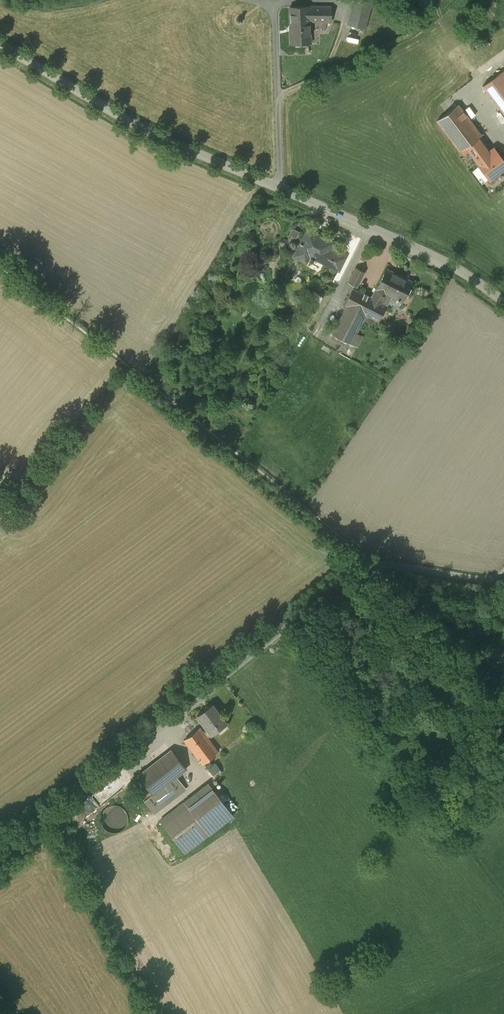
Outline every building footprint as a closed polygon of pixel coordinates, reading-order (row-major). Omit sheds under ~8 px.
[(372,0),(354,0),(348,23),(365,28),(372,0)] [(309,6),(290,7),(291,22),(291,33),(290,33),(290,44),(311,43),(310,21),(309,6)] [(339,6),(309,6),(310,21),(339,21),(339,6)] [(499,73),(483,85),(503,113),(503,70),(499,73)] [(481,135),(458,104),(451,109),(437,120),(460,151),(466,146),(481,135)] [(478,137),(483,134),(483,133),(481,135),(466,146),(469,150),(480,164),(478,165),(479,166),(481,164),(491,177),(488,179),(489,179),(503,168),(503,161),(497,151),(494,148),(489,152),(478,137)] [(466,146),(460,151),(463,155),(469,150),(466,146)] [(491,177),(481,164),(479,166),(472,171),(482,183),(488,179),(491,177)] [(333,242),(308,229),(301,243),(300,242),(300,244),(301,244),(295,255),(304,260),(308,252),(332,264),(337,254),(330,250),(333,242)] [(332,264),(331,266),(338,269),(345,257),(337,254),(332,264)] [(356,267),(348,282),(357,287),(365,272),(356,267)] [(412,282),(386,269),(376,288),(386,293),(402,301),(412,282)] [(372,297),(353,287),(344,304),(347,305),(365,314),(378,321),(387,305),(372,297)] [(386,293),(376,288),(372,297),(380,301),(381,299),(383,300),(386,293)] [(365,314),(347,305),(333,334),(357,346),(362,335),(356,332),(365,314)] [(227,723),(212,704),(197,715),(207,727),(202,731),(207,738),(227,723)] [(202,731),(199,728),(184,739),(202,763),(218,751),(207,738),(202,731)] [(172,749),(130,781),(154,812),(175,796),(169,789),(172,787),(168,782),(175,777),(186,768),(172,749)] [(218,751),(202,763),(210,773),(225,761),(218,751)] [(184,788),(175,777),(168,782),(172,787),(169,789),(175,796),(184,788)] [(208,783),(193,795),(199,803),(191,809),(209,833),(233,815),(208,783)] [(193,795),(184,801),(191,809),(199,803),(193,795)] [(184,801),(160,820),(185,852),(209,833),(191,809),(184,801)] [(118,804),(113,804),(108,805),(103,809),(101,813),(100,819),(102,824),(105,828),(111,831),(116,831),(122,829),(126,825),(128,820),(128,814),(126,810),(122,807),(118,804)]
